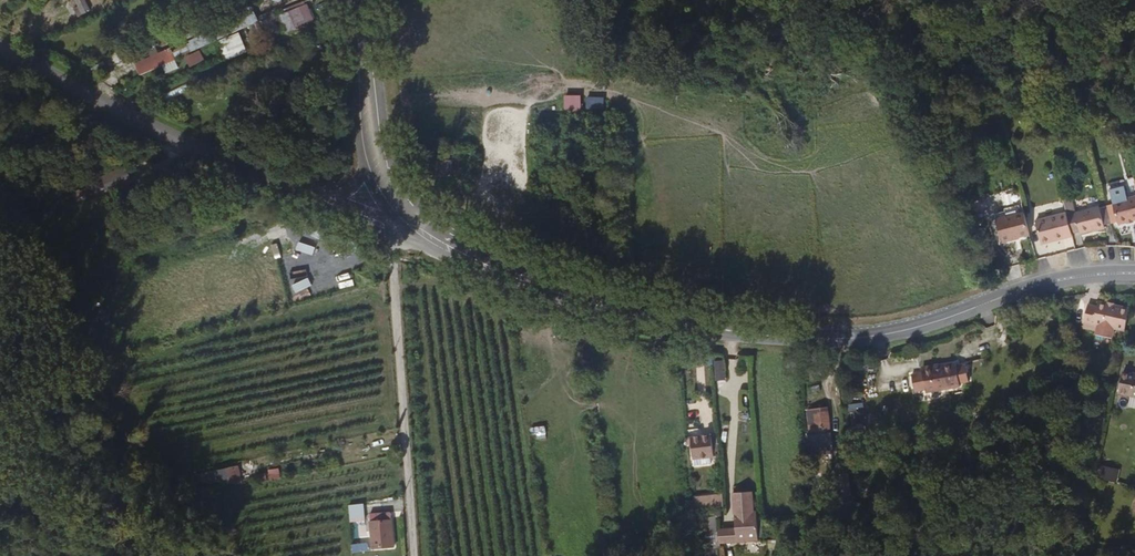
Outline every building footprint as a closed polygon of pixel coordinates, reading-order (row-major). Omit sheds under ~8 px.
[(85,0),(76,0),(79,7),(74,9),(78,17),(91,10),(85,0)] [(287,28),(312,16),(308,4),(281,15),(287,28)] [(257,18),(251,6),(217,21),(219,25),(215,27),(221,38),(230,34),(245,27),(258,21),(257,18)] [(276,9),(257,18),(258,21),(278,13),(276,9)] [(287,28),(285,29),(313,18),(312,16),(287,28)] [(217,21),(191,33),(193,37),(215,27),(219,25),(217,21)] [(245,27),(230,34),(233,41),(248,33),(245,27)] [(178,58),(195,50),(192,43),(175,51),(178,58)] [(137,64),(141,75),(176,59),(171,48),(159,53),(152,57),(137,64)] [(150,52),(152,57),(159,53),(157,49),(150,52)] [(204,60),(200,52),(187,58),(191,66),(204,60)] [(272,73),(277,84),(290,77),(285,66),(272,73)] [(272,86),(277,84),(272,73),(267,75),(272,86)] [(289,93),(286,87),(272,94),(275,100),(289,93)] [(303,89),(293,94),(297,102),(307,97),(303,89)] [(565,93),(564,111),(581,111),(582,93),(565,93)] [(11,136),(0,141),(0,160),(18,152),(16,150),(15,144),(11,136)] [(419,163),(410,165),(412,180),(421,179),(419,163)] [(579,187),(590,186),(599,185),(599,173),(579,174),(579,187)] [(74,194),(77,203),(92,195),(89,188),(74,194)] [(999,193),(989,195),(994,214),(1004,212),(999,193)] [(1052,205),(1033,208),(1035,221),(1054,218),(1052,205)] [(1098,211),(1064,220),(1070,238),(1079,235),(1079,238),(1103,232),(1098,211)] [(1108,216),(1113,240),(1122,238),(1128,236),(1134,235),(1134,211),(1108,216)] [(1017,238),(1028,235),(1022,213),(1003,218),(993,221),(999,245),(1010,242),(1010,239),(1017,238)] [(1041,252),(1071,243),(1070,238),(1064,220),(1035,228),(1041,252)] [(20,241),(28,253),(40,245),(35,238),(30,240),(27,237),(20,241)] [(1066,252),(1047,258),(1051,269),(1069,264),(1066,252)] [(359,274),(363,285),(375,281),(372,270),(359,274)] [(1118,332),(1123,307),(1108,305),(1108,306),(1102,305),(1102,304),(1092,301),(1091,305),(1081,303),(1077,323),(1090,326),(1088,336),(1104,339),(1107,330),(1118,332)] [(725,359),(715,359),(715,379),(726,378),(725,359)] [(1134,398),(1134,359),(1133,372),(1132,375),(1126,374),(1117,371),(1113,393),(1134,398)] [(947,362),(913,368),(914,372),(903,374),(906,391),(917,389),(917,393),(952,387),(952,383),(961,382),(958,364),(948,366),(947,362)] [(820,412),(807,413),(809,434),(821,434),(820,412)] [(678,436),(679,443),(682,443),(684,456),(684,457),(685,464),(703,462),(702,455),(711,454),(711,444),(711,442),(709,442),(708,433),(694,434),(693,426),(680,427),(681,436),(678,436)] [(364,451),(365,460),(374,458),(373,449),(364,451)] [(1117,482),(1120,468),(1101,464),(1098,478),(1117,482)] [(210,477),(211,481),(212,482),(216,482),(241,476),(239,467),(221,470),(222,475),(210,477)] [(714,494),(686,497),(687,509),(715,507),(714,494)] [(742,540),(750,539),(747,513),(743,514),(741,499),(725,500),(729,531),(719,532),(720,542),(742,540)] [(348,504),(351,522),(367,520),(364,502),(348,504)] [(370,515),(373,549),(394,548),(392,513),(370,515)] [(703,533),(717,532),(716,515),(702,516),(703,533)] [(720,542),(719,532),(709,533),(710,543),(720,542)]
